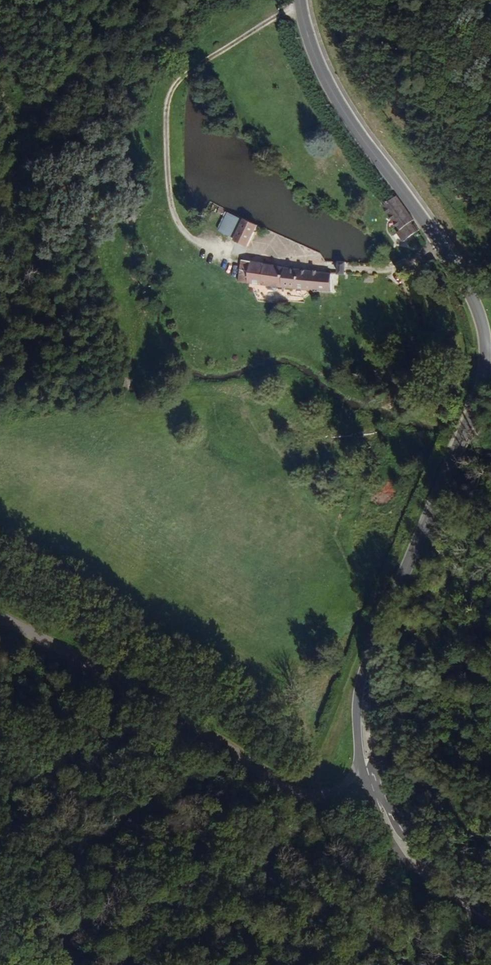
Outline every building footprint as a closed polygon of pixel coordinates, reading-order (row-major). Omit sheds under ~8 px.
[(414,220),(398,196),(383,206),(399,230),(396,232),(403,241),(418,231),(412,221),(414,220)] [(226,212),(218,230),(232,236),(239,218),(226,212)] [(248,247),(257,225),(243,219),(233,241),(248,247)] [(329,291),(331,272),(241,260),(238,279),(329,291)] [(337,275),(345,275),(345,262),(337,261),(337,275)]
